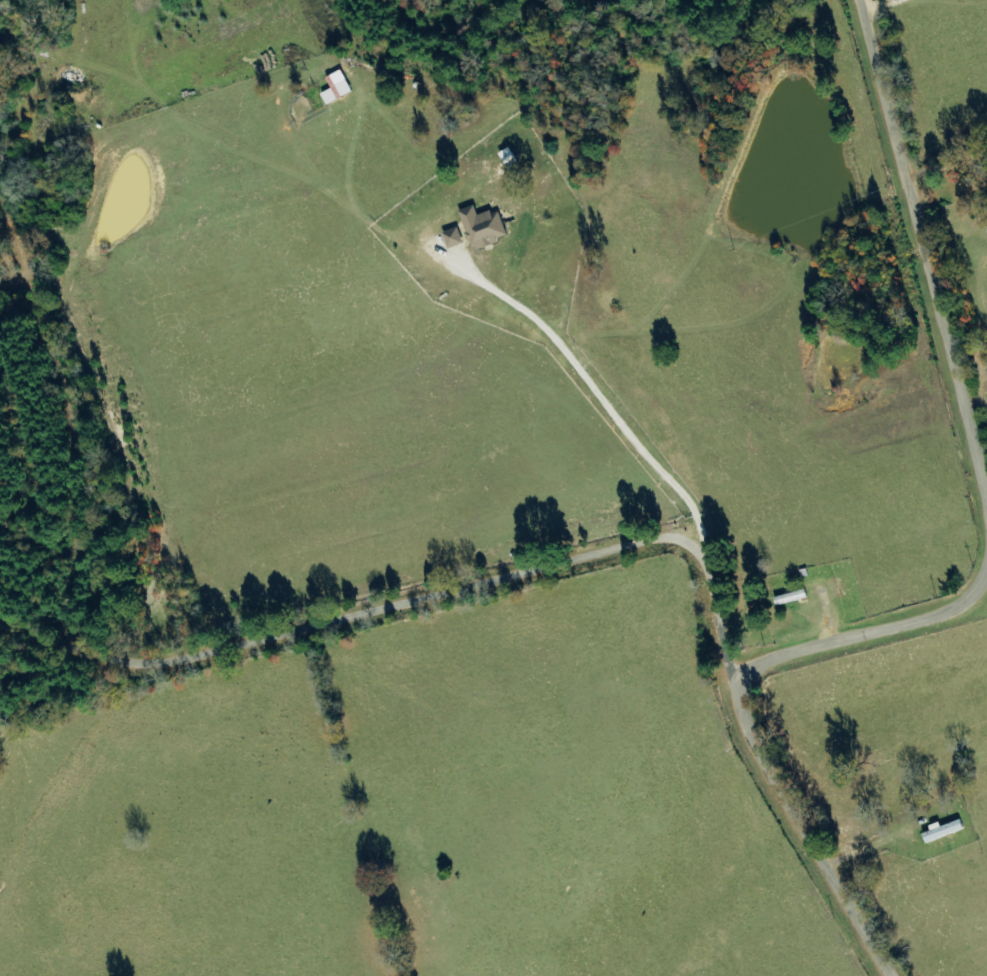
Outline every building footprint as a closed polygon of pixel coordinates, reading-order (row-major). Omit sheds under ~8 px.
[(355,92),(344,70),(328,79),(334,89),(324,94),(330,105),(355,92)] [(462,210),(476,251),(502,242),(501,238),(510,235),(502,209),(481,216),(478,205),(462,210)] [(446,232),(450,249),(466,245),(461,228),(446,232)] [(810,598),(807,590),(775,598),(777,607),(810,598)]
